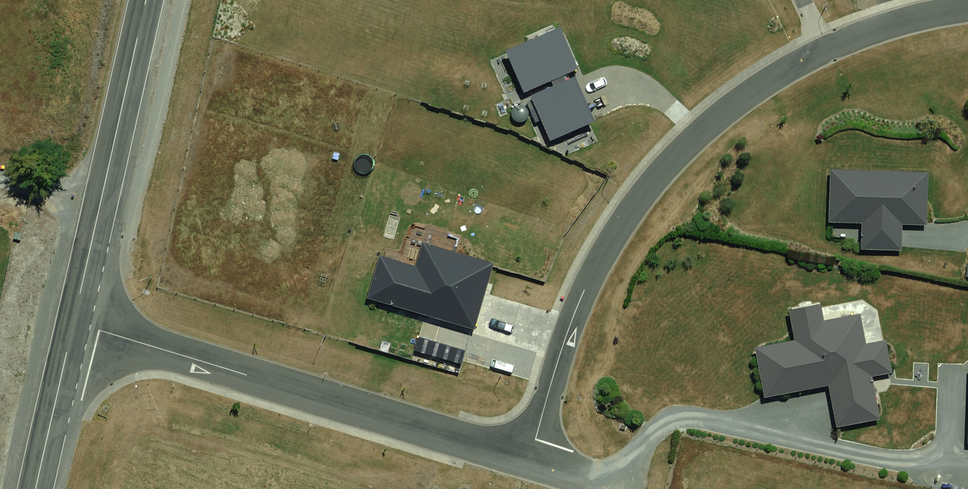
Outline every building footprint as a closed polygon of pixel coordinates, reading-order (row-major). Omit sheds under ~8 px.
[(561,25),(505,49),(524,92),(529,90),(551,141),(595,121),(574,71),(580,68),(561,25)] [(926,174),(830,171),(828,222),(860,223),(860,249),(902,251),(902,224),(924,225),(926,174)] [(415,266),(380,256),(367,298),(472,329),(493,263),(422,242),(415,266)] [(794,340),(754,347),(764,398),(828,386),(836,427),(879,419),(871,377),(891,373),(885,340),(866,344),(860,314),(824,321),(820,303),(789,310),(794,340)]
